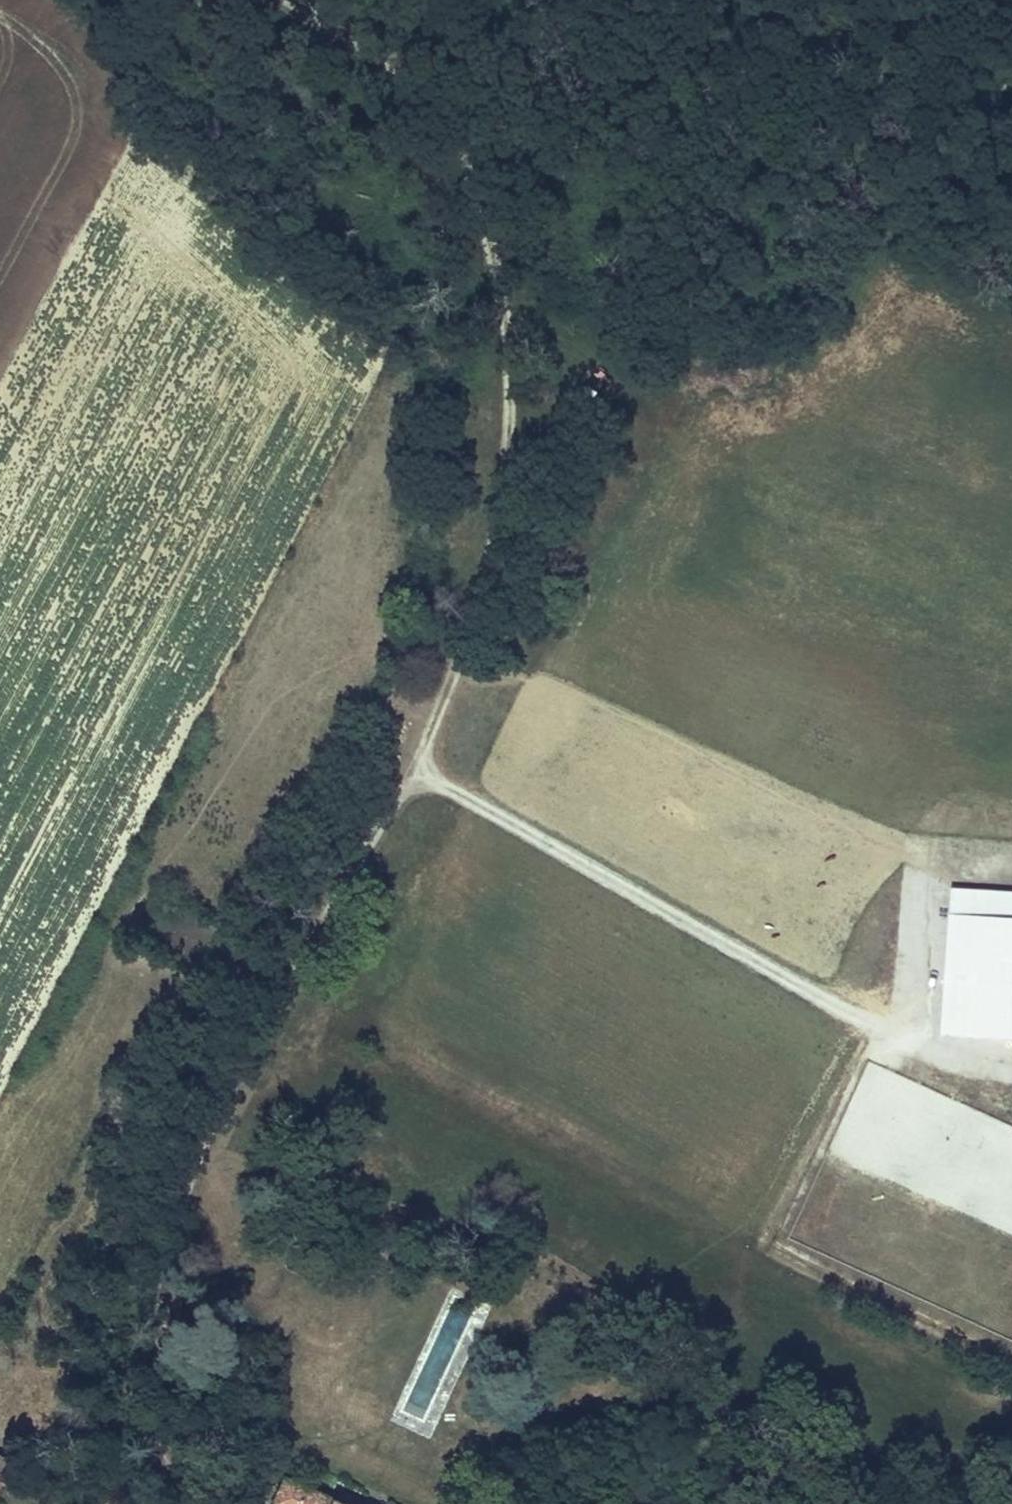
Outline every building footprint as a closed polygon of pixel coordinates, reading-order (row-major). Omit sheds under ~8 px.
[(940,1040),(1011,1043),(1011,893),(948,890),(940,1040)] [(332,1492),(330,1495),(283,1473),(268,1503),(270,1503),(358,1503),(332,1492)]
